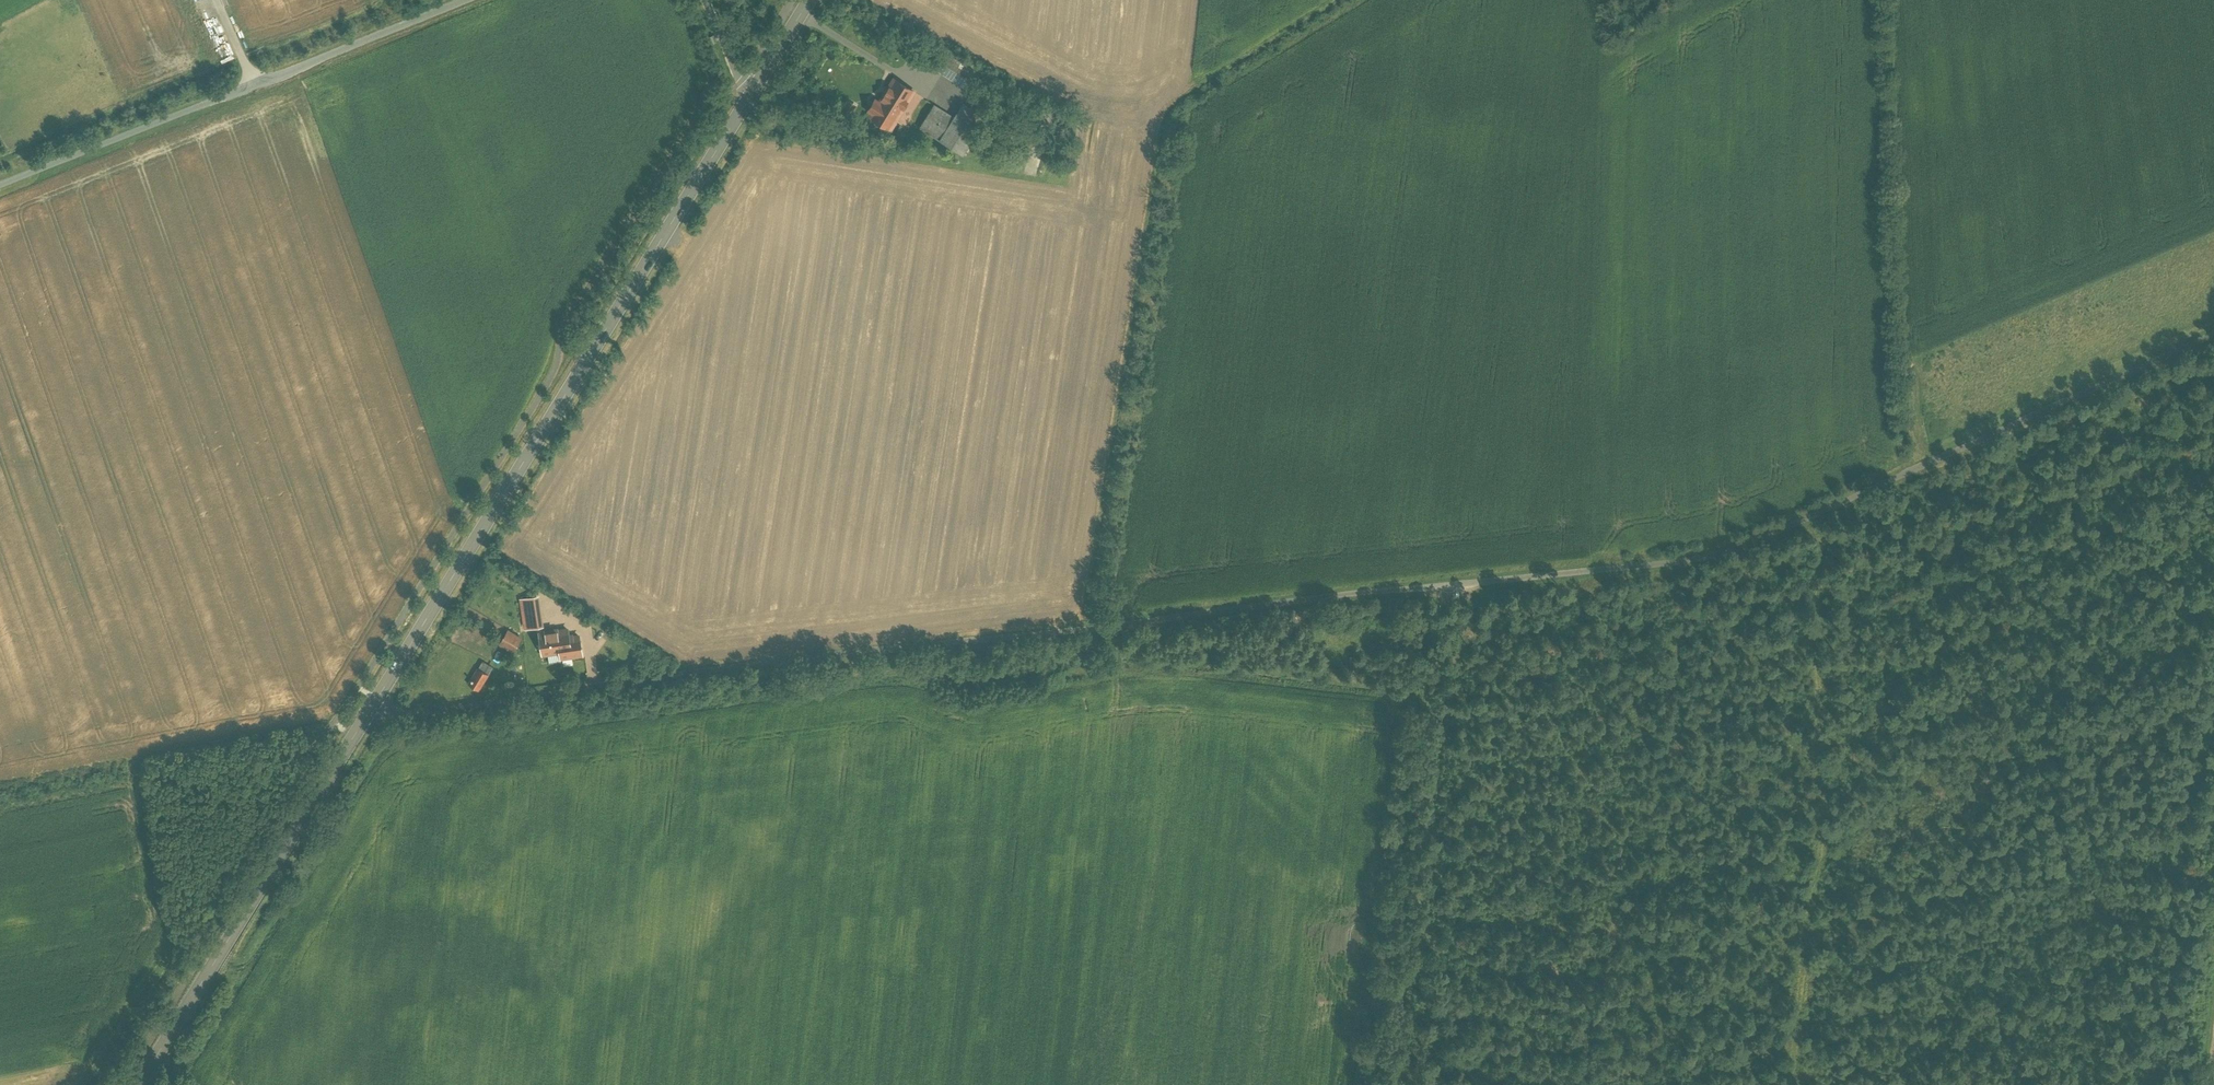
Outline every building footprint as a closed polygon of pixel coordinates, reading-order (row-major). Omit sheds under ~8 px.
[(889,134),(915,94),(891,79),(876,101),(870,97),(862,110),(870,115),(867,120),(889,134)] [(984,120),(960,105),(951,119),(932,106),(917,129),(961,157),(984,120)] [(535,595),(521,598),(524,618),(526,628),(539,626),(535,595)] [(568,628),(540,633),(543,653),(560,651),(561,657),(582,654),(579,635),(569,637),(568,628)] [(504,637),(501,643),(513,651),(521,638),(508,630),(504,637)] [(478,668),(469,683),(479,689),(493,666),(483,660),(478,668)]
